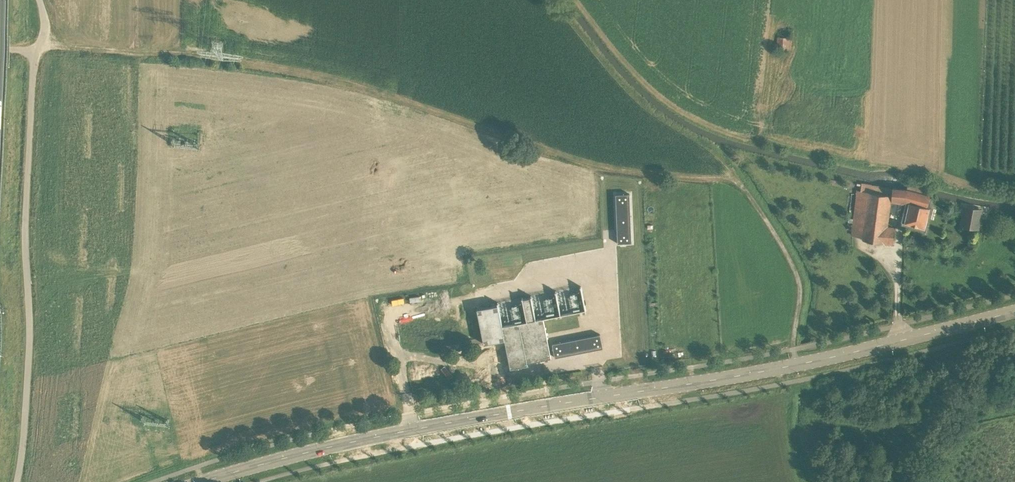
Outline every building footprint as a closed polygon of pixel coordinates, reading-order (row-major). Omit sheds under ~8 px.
[(792,51),(793,39),(777,37),(776,50),(792,51)] [(893,244),(895,227),(888,226),(890,211),(892,211),(892,213),(905,216),(904,222),(924,228),(929,207),(927,206),(929,201),(929,199),(930,196),(930,195),(926,194),(928,187),(922,185),(922,184),(909,180),(909,181),(907,188),(904,188),(892,187),(892,193),(861,182),(861,183),(861,184),(860,190),(856,190),(851,235),(863,237),(863,240),(893,244)] [(631,245),(629,196),(615,197),(617,246),(631,245)] [(979,229),(983,211),(983,209),(963,207),(959,227),(979,229)] [(502,327),(497,304),(477,308),(484,344),(505,340),(511,369),(527,366),(527,363),(551,358),(543,318),(535,320),(531,297),(522,298),(527,322),(502,327)] [(603,348),(601,335),(552,344),(555,358),(603,348)]
